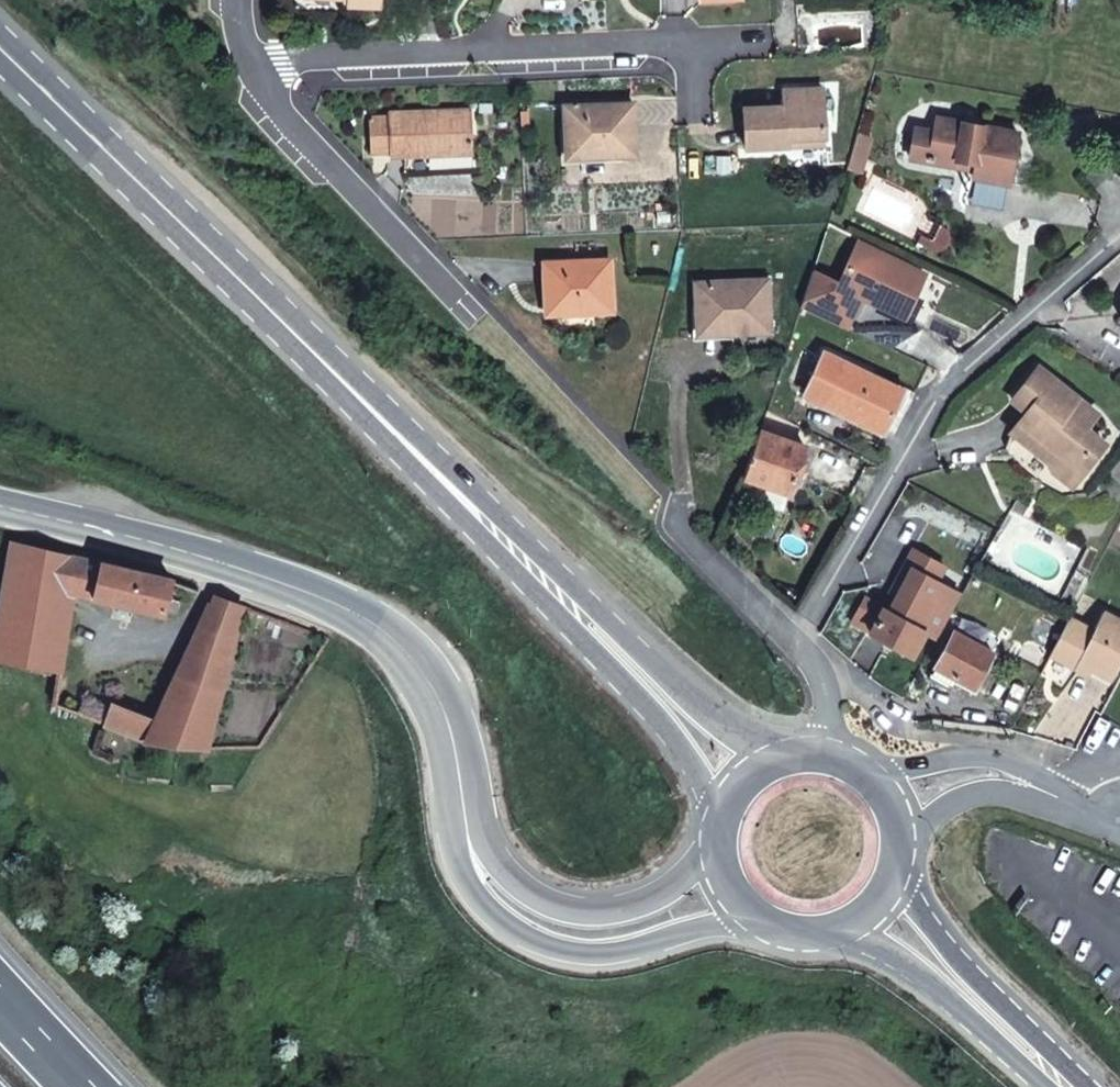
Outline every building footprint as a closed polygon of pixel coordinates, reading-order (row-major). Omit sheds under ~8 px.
[(822,87),(782,89),(783,105),(743,107),(746,148),(787,146),(787,138),(825,136),(822,87)] [(634,103),(566,105),(566,126),(567,148),(598,147),(598,156),(625,155),(636,154),(634,103)] [(389,112),(390,152),(429,150),(429,154),(474,152),(471,108),(389,112)] [(390,152),(388,116),(369,117),(371,153),(390,152)] [(1019,132),(937,116),(935,131),(929,160),(955,165),(957,158),(975,162),(974,169),(973,176),(1009,183),(1019,132)] [(567,148),(566,126),(561,126),(562,162),(625,160),(625,155),(598,156),(568,157),(567,148)] [(929,160),(935,131),(915,127),(910,156),(929,160)] [(872,135),(858,132),(852,151),(866,155),(872,135)] [(825,136),(787,138),(787,146),(826,143),(825,136)] [(598,147),(567,148),(568,157),(598,156),(598,147)] [(866,155),(852,151),(848,167),(862,171),(866,155)] [(975,162),(957,158),(955,165),(974,169),(975,162)] [(899,313),(918,272),(857,245),(839,285),(813,272),(801,307),(846,328),(861,296),(899,313)] [(610,259),(545,263),(547,305),(576,303),(577,313),(613,311),(610,259)] [(918,272),(899,313),(927,326),(946,285),(918,272)] [(767,280),(696,283),(697,307),(698,325),(732,323),(732,333),(770,331),(767,280)] [(576,303),(547,305),(547,314),(577,313),(576,303)] [(732,323),(698,325),(697,307),(691,307),(693,340),(732,338),(732,333),(732,323)] [(874,375),(826,351),(806,393),(884,431),(896,407),(902,394),(872,380),(874,375)] [(1098,413),(1038,367),(1013,399),(1028,411),(1013,432),(1045,457),(1075,481),(1106,442),(1086,427),(1098,413)] [(915,391),(876,372),(874,375),(872,380),(902,394),(896,407),(902,410),(905,411),(915,391)] [(884,431),(806,393),(803,399),(881,436),(884,431)] [(902,410),(896,407),(884,431),(890,434),(902,410)] [(805,445),(759,430),(744,476),(790,491),(791,486),(799,465),(805,445)] [(1075,481),(1045,457),(1049,472),(1070,488),(1075,481)] [(797,488),(804,467),(799,465),(791,486),(797,488)] [(11,541),(8,564),(0,603),(0,659),(56,669),(61,670),(74,594),(76,581),(96,585),(101,562),(70,555),(11,541)] [(896,614),(883,607),(870,631),(886,640),(895,645),(913,655),(925,631),(937,638),(953,609),(928,596),(936,582),(944,566),(913,549),(890,592),(904,599),(896,614)] [(172,580),(101,562),(96,585),(93,598),(176,617),(180,601),(168,598),(172,580)] [(96,585),(76,581),(74,594),(93,598),(96,585)] [(936,582),(928,596),(953,609),(961,596),(936,582)] [(242,607),(215,597),(179,677),(222,690),(242,607)] [(883,607),(865,597),(852,621),(870,631),(883,607)] [(1069,620),(1050,654),(1088,674),(1091,668),(1111,679),(1119,662),(1119,622),(1103,613),(1093,632),(1069,620)] [(993,653),(954,631),(935,666),(936,667),(930,678),(950,689),(954,683),(956,678),(973,688),(990,658),(993,653)] [(895,645),(886,640),(883,646),(891,651),(895,645)] [(998,663),(990,658),(973,688),(956,678),(954,683),(979,697),(998,663)] [(1111,679),(1091,668),(1088,674),(1108,685),(1111,679)] [(207,748),(222,690),(179,677),(159,721),(151,740),(207,748)] [(159,721),(112,701),(104,724),(143,739),(151,740),(159,721)]
